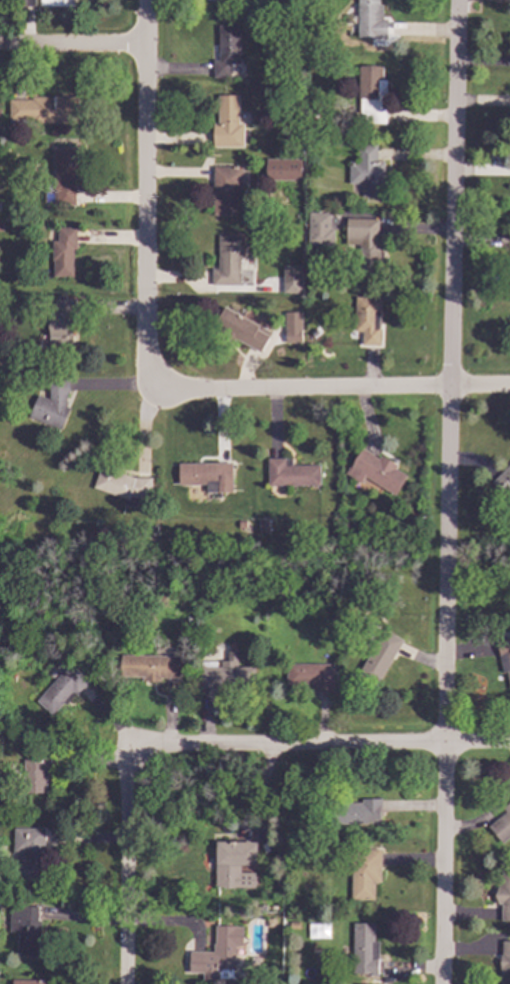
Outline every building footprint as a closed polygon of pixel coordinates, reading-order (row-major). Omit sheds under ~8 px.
[(358,39),(358,0),(379,0),(379,5),(383,5),(383,19),(387,19),(387,39),(358,39)] [(239,63),(230,64),(230,78),(213,78),(213,60),(219,60),(219,25),(238,25),(239,63)] [(382,80),(385,80),(385,124),(364,124),(364,114),(360,114),(360,98),(358,98),(358,67),(382,66),(382,80)] [(239,124),(243,124),(243,147),(213,148),(213,124),(217,124),(217,96),(238,96),(239,124)] [(77,124),(32,124),(32,120),(9,121),(9,100),(32,100),(32,97),(77,97),(77,124)] [(290,108),(282,108),(282,101),(290,100),(290,108)] [(377,162),(383,162),(384,197),(362,197),(362,184),(348,184),(348,162),(357,162),(357,145),(377,144),(377,162)] [(77,192),(75,192),(76,205),(56,205),(56,191),(53,191),(53,148),(77,148),(77,192)] [(265,181),(300,181),(300,160),(265,160),(265,181)] [(233,168),(241,168),(242,189),(235,189),(235,215),(212,215),(212,166),(233,166),(233,168)] [(319,220),(311,220),(311,211),(319,211),(319,220)] [(377,240),(379,240),(379,252),(381,252),(381,278),(358,278),(358,260),(356,260),(356,250),(358,250),(358,245),(346,245),(346,218),(377,218),(377,240)] [(77,249),(72,250),(73,277),(53,277),(52,228),(77,227),(77,249)] [(240,285),(211,286),(211,269),(218,269),(218,236),(239,236),(240,285)] [(297,292),(286,292),(286,283),(297,283),(297,292)] [(75,323),(72,323),(72,348),(71,348),(71,357),(50,358),(50,345),(41,346),(40,334),(49,334),(48,314),(56,314),(55,311),(48,312),(48,304),(55,304),(55,299),(75,298),(75,323)] [(381,345),(362,346),(362,331),(354,331),(354,298),(381,298),(381,345)] [(271,333),(260,353),(234,339),(233,342),(223,337),(225,333),(213,327),(223,307),(271,333)] [(300,343),(300,313),(284,313),(284,344),(300,343)] [(69,394),(65,394),(66,407),(69,408),(60,430),(29,416),(37,395),(49,400),(49,375),(68,375),(69,394)] [(378,459),(381,455),(397,466),(395,469),(406,476),(394,495),(380,486),(376,492),(369,488),(372,483),(364,478),(361,483),(365,486),(360,493),(353,489),(358,481),(345,474),(361,448),(378,459)] [(292,459),(292,465),(320,465),(319,487),(268,486),(269,458),(292,459)] [(121,470),(120,473),(134,478),(152,478),(151,498),(139,498),(139,506),(125,506),(125,499),(92,488),(101,463),(121,470)] [(233,492),(206,493),(206,485),(179,485),(178,463),(232,463),(233,492)] [(491,483),(509,464),(509,490),(504,496),(491,483)] [(352,528),(343,528),(344,518),(352,518),(352,528)] [(378,627),(402,639),(381,683),(357,671),(378,627)] [(497,648),(509,645),(509,689),(507,672),(502,673),(497,648)] [(119,652),(118,676),(142,677),(142,680),(160,681),(160,678),(182,679),(182,654),(119,652)] [(222,652),(221,668),(199,667),(198,688),(252,690),(253,667),(238,666),(239,652),(222,652)] [(69,661),(90,680),(66,708),(45,689),(69,661)] [(332,664),(332,693),(317,693),(317,687),(288,686),(288,664),(332,664)] [(23,760),(23,770),(26,771),(25,791),(45,792),(46,776),(50,776),(51,761),(23,760)] [(383,791),(353,788),(353,793),(322,790),(320,821),(359,824),(359,815),(381,816),(383,791)] [(502,809),(509,802),(509,839),(504,844),(488,826),(505,812),(502,809)] [(13,827),(13,852),(21,852),(21,876),(44,876),(45,827),(13,827)] [(215,840),(215,887),(257,887),(258,872),(242,872),(242,865),(257,865),(258,841),(215,840)] [(380,853),(380,882),(374,882),(375,900),(349,900),(349,854),(380,853)] [(502,869),(509,869),(509,921),(500,921),(500,905),(495,905),(496,883),(502,884),(502,869)] [(38,907),(37,957),(16,957),(16,934),(8,934),(8,907),(38,907)] [(352,922),(352,974),(377,974),(378,942),(374,941),(374,923),(352,922)] [(215,924),(214,952),(190,951),(189,972),(218,973),(219,960),(243,961),(244,925),(215,924)] [(501,940),(509,941),(509,983),(498,983),(501,940)]
